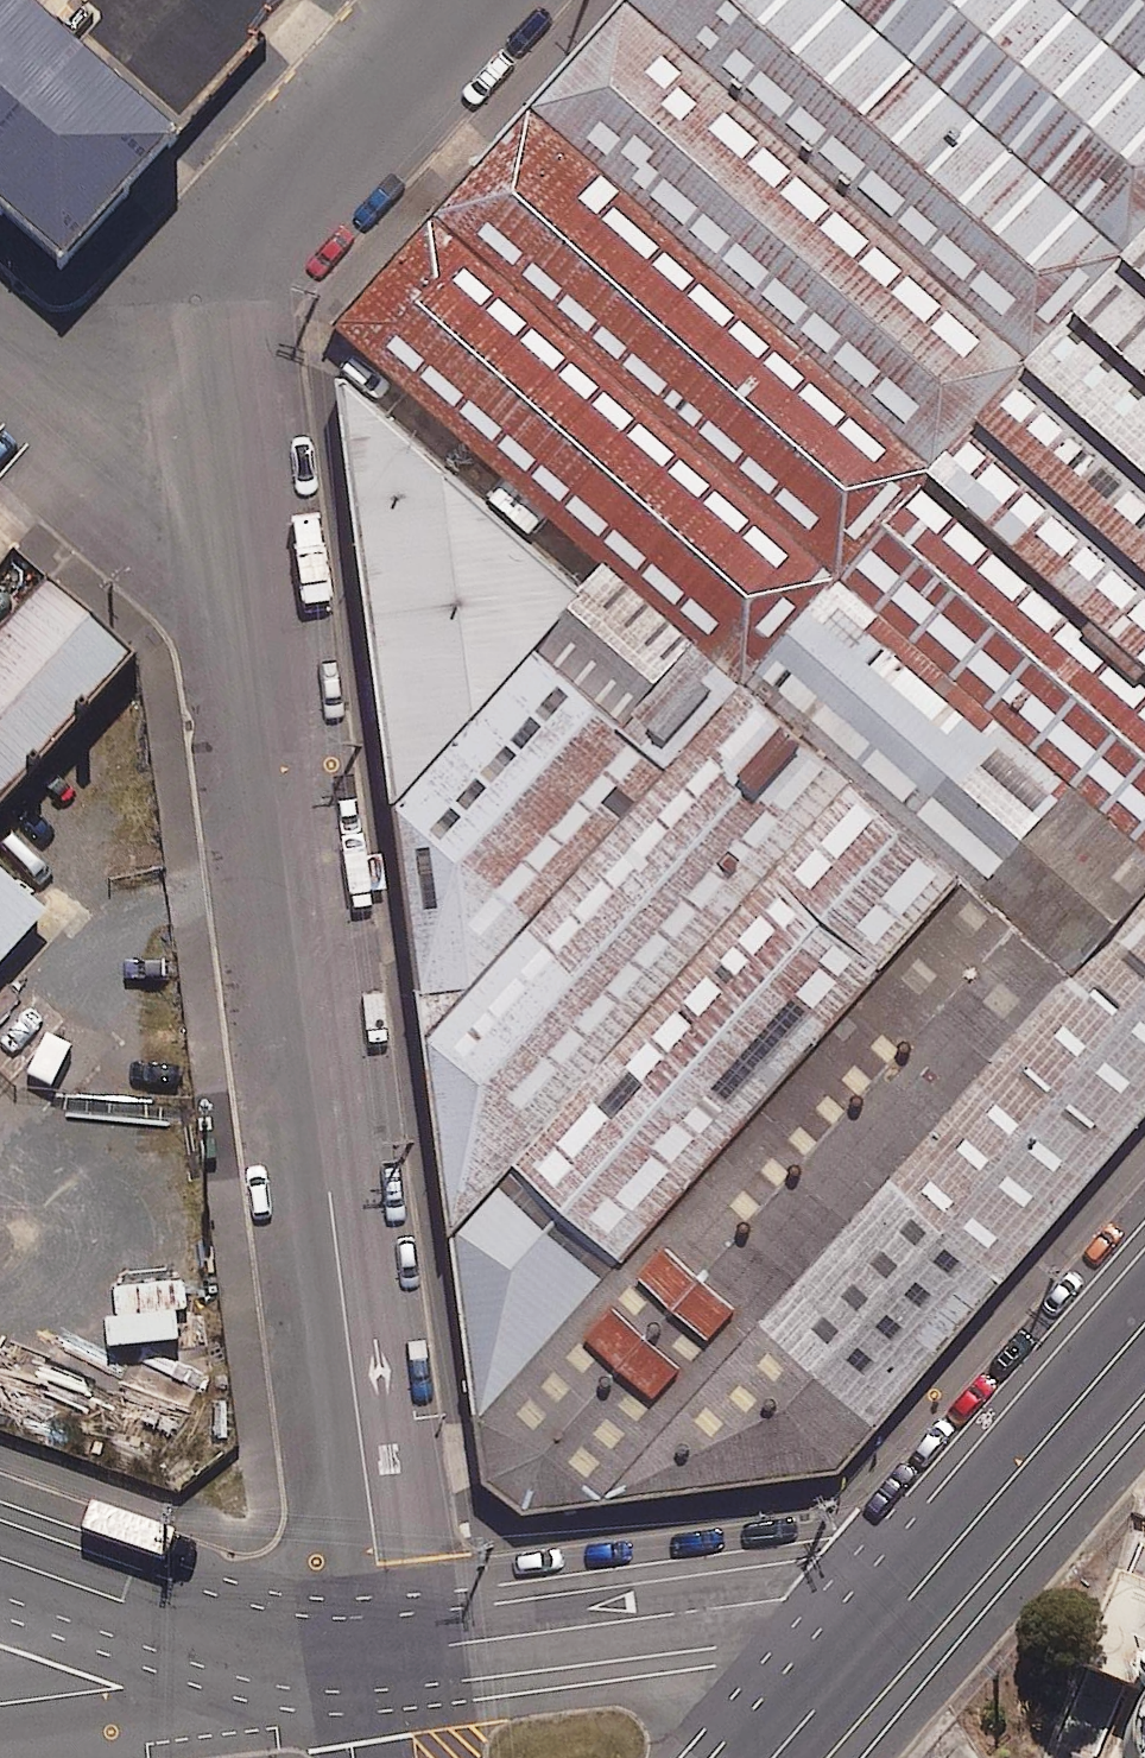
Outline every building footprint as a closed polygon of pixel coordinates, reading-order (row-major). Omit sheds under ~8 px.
[(45,0),(0,0),(0,194),(88,272),(204,142),(45,0)] [(1144,238),(1144,0),(643,0),(557,95),(562,100),(953,451),(1088,300),(1144,238)] [(941,464),(953,451),(562,100),(351,336),(742,685),(760,665),(941,464)] [(1088,300),(1144,352),(1144,238),(1088,300)] [(1088,300),(953,451),(941,464),(1144,655),(1144,352),(1088,300)] [(398,802),(584,594),(346,382),(398,802)] [(941,464),(760,665),(982,861),(1091,957),(1144,896),(1144,655),(941,464)] [(67,569),(0,644),(0,819),(155,648),(67,569)] [(982,861),(760,665),(742,685),(440,1028),(470,1223),(499,1406),(982,861)] [(66,908),(0,848),(0,981),(66,908)] [(1091,957),(982,861),(499,1406),(487,1414),(599,1514),(617,1493),(891,1183),(1091,957)] [(1091,957),(891,1183),(617,1493),(855,1466),(888,1420),(1006,1283),(1144,1120),(1144,896),(1091,957)] [(1109,1565),(1072,1659),(1109,1673),(1136,1684),(1144,1662),(1144,1579),(1109,1565)] [(1141,1696),(1135,1706),(1130,1717),(1128,1729),(1127,1740),(1129,1752),(1131,1757),(1144,1757),(1144,1691),(1141,1696)]
